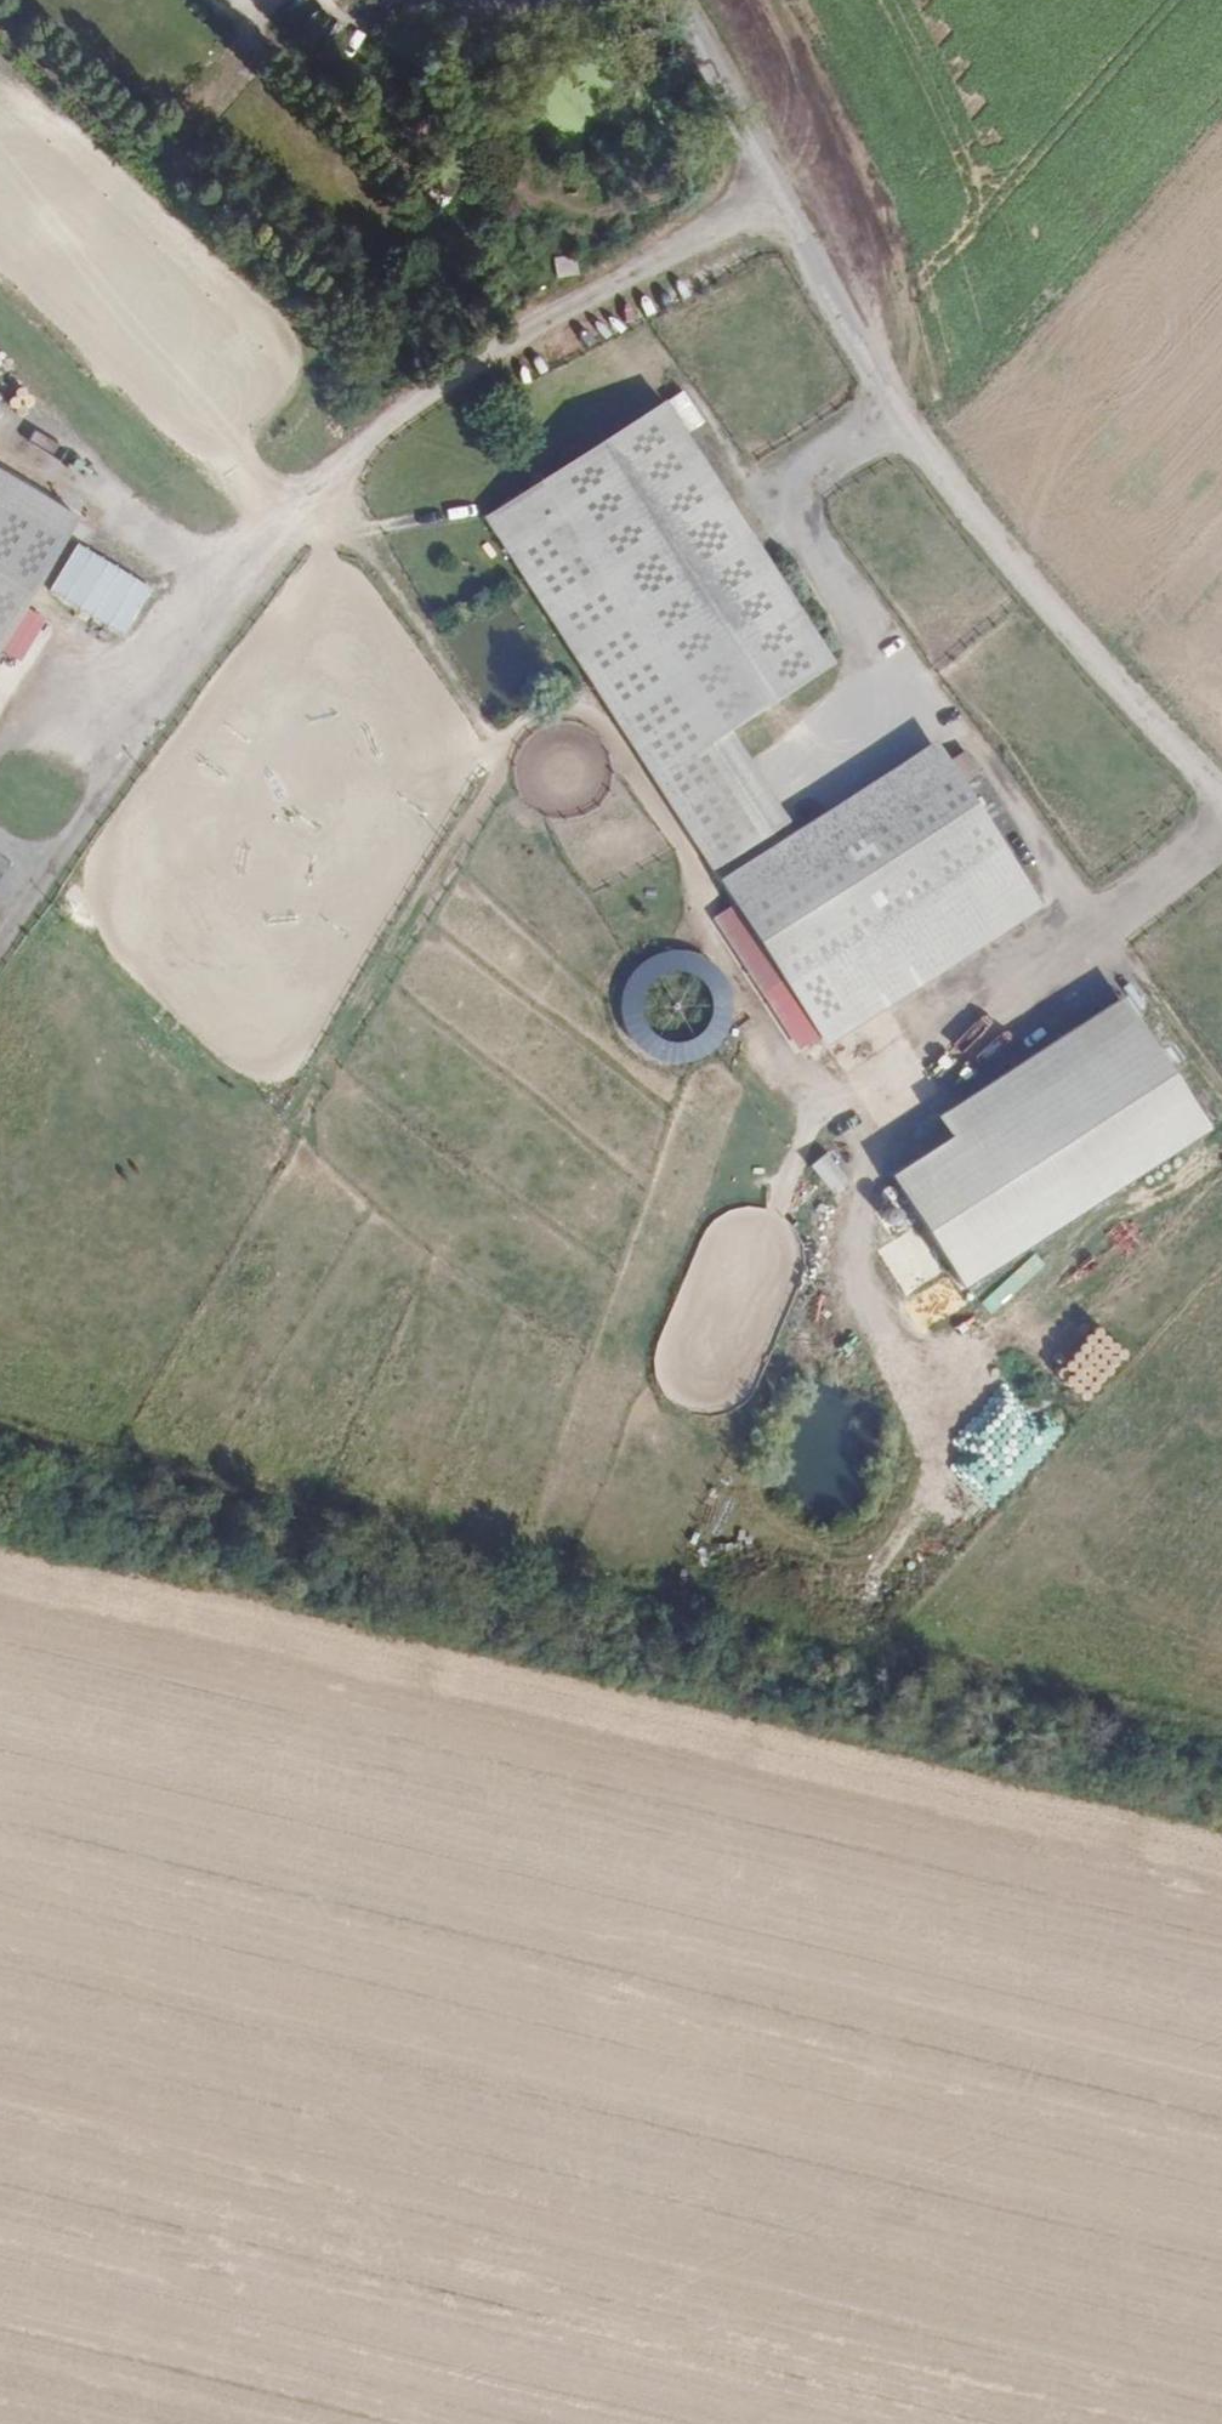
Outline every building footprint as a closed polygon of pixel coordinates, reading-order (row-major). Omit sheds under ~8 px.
[(569,274),(568,256),(548,257),(548,275),(569,274)] [(829,670),(658,408),(479,524),(650,787),(711,876),(789,827),(730,734),(829,670)] [(1,649),(27,607),(84,515),(0,465),(0,652),(1,649)] [(151,592),(78,545),(47,593),(120,640),(151,592)] [(46,618),(27,607),(1,649),(20,661),(46,618)] [(823,1046),(1041,907),(938,748),(720,887),(823,1046)] [(688,1062),(704,1056),(718,1044),(728,1029),(732,1012),(731,994),(724,977),(713,963),(698,954),(680,949),(662,950),(645,957),(632,968),(622,984),(618,1001),(619,1019),(625,1036),(637,1050),(652,1059),(670,1064),(688,1062)] [(941,1138),(880,1177),(952,1288),(1213,1120),(1132,995),(932,1123),(941,1138)]
